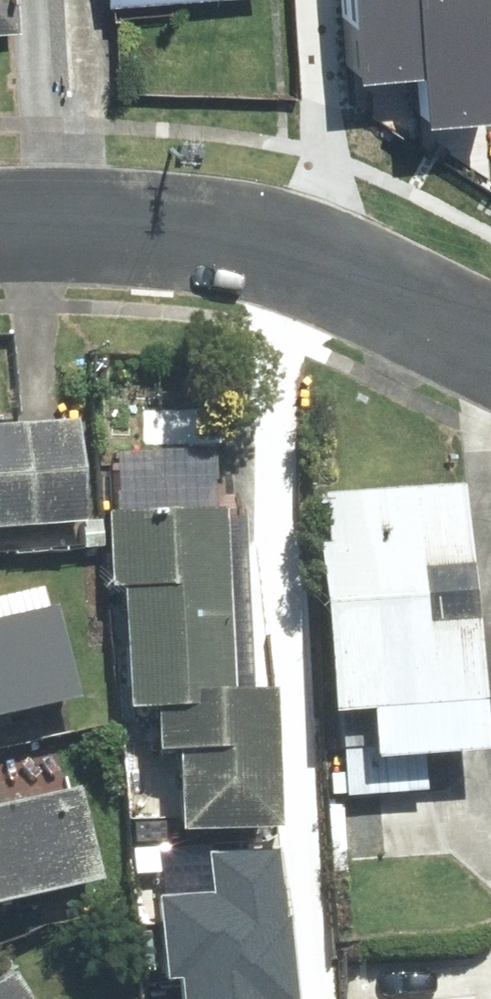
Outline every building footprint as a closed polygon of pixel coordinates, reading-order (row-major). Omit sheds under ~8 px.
[(18,0),(0,0),(0,35),(21,34),(18,0)] [(114,9),(219,0),(113,0),(114,9)] [(355,84),(429,77),(422,0),(347,0),(355,84)] [(433,135),(490,130),(490,0),(422,0),(429,77),(433,135)] [(80,528),(71,428),(0,434),(0,535),(80,528)] [(139,722),(139,761),(160,761),(160,840),(259,840),(259,700),(215,700),(215,457),(113,457),(113,529),(99,529),(98,599),(116,599),(116,722),(139,722)] [(338,723),(343,798),(416,794),(414,761),(467,758),(451,490),(297,499),(310,725),(338,723)] [(49,619),(0,631),(0,725),(70,710),(49,619)] [(68,795),(0,810),(0,903),(88,883),(68,795)] [(164,998),(287,998),(284,966),(162,976),(164,998)] [(5,980),(0,983),(0,998),(16,998),(5,980)] [(472,990),(367,998),(473,998),(472,990)]
